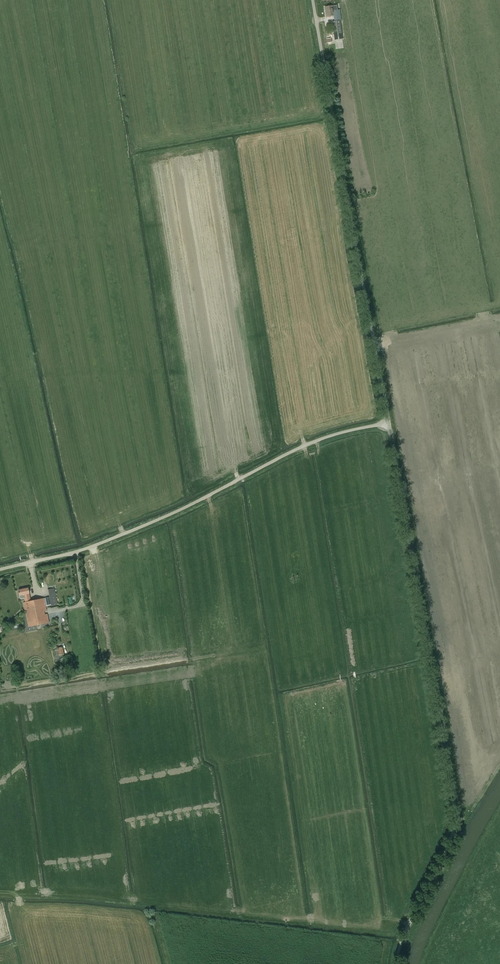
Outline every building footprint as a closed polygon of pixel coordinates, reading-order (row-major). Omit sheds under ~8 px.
[(337,5),(325,7),(326,16),(333,15),(334,20),(332,21),(333,28),(334,40),(343,39),(340,20),(341,20),(340,9),(338,10),(337,5)] [(58,605),(55,593),(49,594),(51,602),(45,604),(44,598),(31,601),(29,594),(30,593),(28,588),(18,590),(19,595),(20,595),(20,599),(24,598),(25,602),(23,602),(28,627),(49,623),(47,614),(45,614),(44,612),(47,611),(46,607),(51,605),(51,606),(58,605)]
